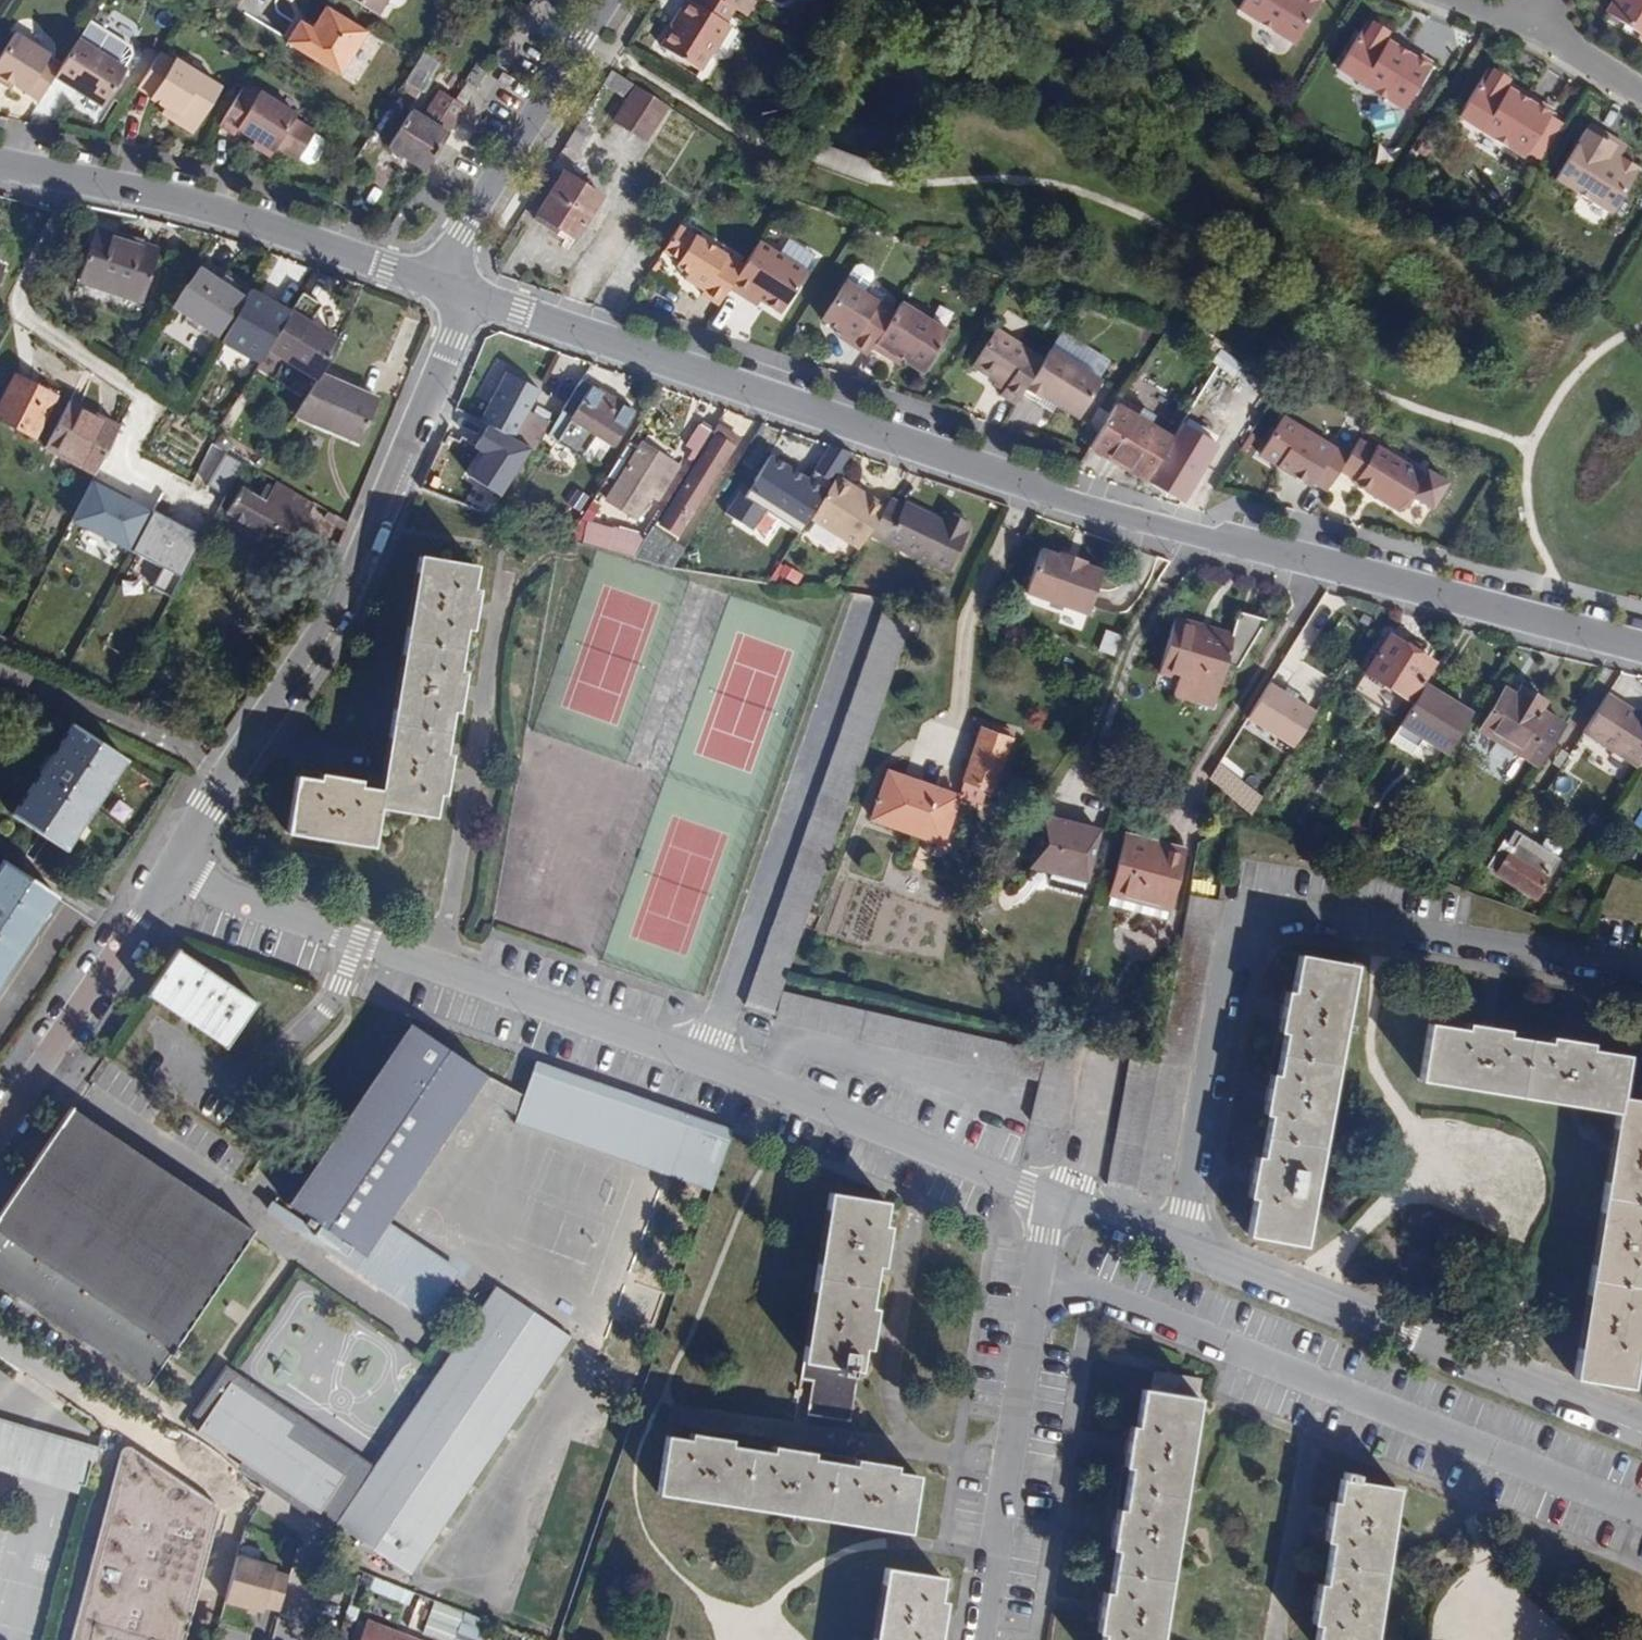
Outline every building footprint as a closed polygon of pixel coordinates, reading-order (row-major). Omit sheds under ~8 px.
[(378,14),(386,0),(354,0),(378,14)] [(721,0),(709,0),(704,8),(691,0),(685,0),(677,14),(678,15),(660,45),(699,69),(709,50),(716,45),(729,25),(725,21),(733,7),(721,0)] [(744,14),(752,0),(721,0),(733,7),(744,14)] [(1239,7),(1295,42),(1321,0),(1244,0),(1239,7)] [(1608,15),(1641,36),(1641,0),(1617,0),(1608,15)] [(339,74),(367,30),(326,4),(313,28),(301,21),(299,24),(290,38),(288,42),(339,74)] [(284,34),(290,38),(299,24),(293,21),(284,34)] [(1433,61),(1399,40),(1397,45),(1389,41),(1392,36),(1387,33),(1388,29),(1374,22),(1372,24),(1367,21),(1339,66),(1405,107),(1433,61)] [(42,96),(57,72),(63,62),(49,55),(51,52),(16,31),(0,56),(0,71),(42,96)] [(63,62),(57,72),(105,102),(127,64),(80,34),(63,62)] [(1397,45),(1399,40),(1392,36),(1389,41),(1397,45)] [(161,49),(141,82),(153,91),(152,92),(168,102),(177,108),(179,118),(189,124),(199,121),(222,83),(176,54),(174,57),(161,49)] [(423,53),(406,81),(423,92),(440,65),(423,53)] [(468,82),(477,88),(490,67),(477,60),(465,80),(468,82)] [(1525,157),(1527,152),(1551,114),(1553,110),(1518,89),(1516,93),(1508,89),(1511,84),(1506,81),(1508,77),(1495,69),(1492,73),(1488,70),(1459,115),(1525,157)] [(603,86),(629,102),(638,88),(612,72),(603,86)] [(456,100),(466,107),(477,88),(468,82),(456,100)] [(246,83),(223,120),(236,129),(241,122),(257,134),(276,145),(279,140),(299,152),(300,150),(310,156),(317,154),(327,137),(326,131),(297,114),(299,111),(261,88),(260,90),(246,83)] [(1518,89),(1511,84),(1508,89),(1516,93),(1518,89)] [(645,141),(667,106),(638,88),(629,102),(616,122),(645,141)] [(432,105),(457,120),(466,107),(456,100),(442,90),(432,105)] [(177,108),(168,102),(164,108),(179,118),(177,108)] [(389,148),(424,170),(457,120),(432,105),(424,119),(412,111),(389,148)] [(1551,114),(1527,152),(1537,157),(1560,120),(1551,114)] [(590,122),(584,118),(567,145),(579,153),(593,131),(587,127),(590,122)] [(1620,157),(1624,151),(1614,145),(1617,141),(1590,124),(1557,177),(1612,212),(1638,168),(1620,157)] [(276,145),(257,134),(254,139),(273,151),(276,145)] [(1614,145),(1624,151),(1626,146),(1617,141),(1614,145)] [(552,169),(528,204),(539,211),(561,175),(552,169)] [(561,175),(539,211),(532,221),(572,245),(602,197),(562,173),(561,175)] [(680,225),(663,251),(680,262),(677,265),(689,273),(708,285),(704,291),(701,295),(719,305),(729,288),(744,265),(680,225)] [(96,229),(78,280),(141,302),(157,251),(96,229)] [(812,270),(822,256),(793,238),(784,252),(812,270)] [(744,265),(729,288),(746,299),(749,294),(761,301),(781,315),(808,272),(760,241),(744,265)] [(851,343),(869,354),(873,346),(877,341),(894,312),(864,293),(873,277),(871,270),(863,265),(856,266),(824,319),(843,333),(854,338),(851,343)] [(217,280),(196,268),(171,307),(217,337),(242,298),(226,287),(217,280)] [(221,273),(217,280),(226,287),(231,280),(221,273)] [(708,285),(689,273),(685,278),(704,291),(708,285)] [(321,305),(302,293),(295,305),(288,316),(268,349),(316,379),(320,374),(338,341),(309,324),(321,305)] [(749,294),(746,299),(757,306),(761,301),(749,294)] [(217,337),(268,349),(295,305),(242,298),(217,337)] [(949,331),(902,300),(894,312),(877,341),(902,357),(923,370),(949,331)] [(999,395),(1014,404),(1021,394),(1043,359),(997,329),(973,366),(996,382),(1004,388),(1002,391),(999,395)] [(841,337),(851,343),(854,338),(843,333),(841,337)] [(877,341),(873,346),(899,363),(902,357),(877,341)] [(1101,380),(1049,349),(1043,359),(1021,394),(1037,404),(1041,397),(1077,419),(1101,380)] [(1237,375),(1245,362),(1224,349),(1216,362),(1237,375)] [(507,372),(496,393),(529,411),(540,390),(507,372)] [(316,379),(294,415),(360,442),(378,400),(320,374),(316,379)] [(36,437),(57,397),(15,375),(0,404),(0,419),(36,437)] [(634,411),(582,380),(561,414),(613,445),(634,411)] [(993,385),(1002,391),(1004,388),(996,382),(993,385)] [(496,393),(482,420),(515,438),(529,411),(496,393)] [(45,448),(94,474),(102,460),(119,427),(70,401),(45,448)] [(1184,502),(1207,463),(1169,443),(1172,438),(1117,406),(1089,448),(1184,502)] [(524,443),(537,449),(553,425),(529,411),(515,438),(524,443)] [(1309,480),(1325,490),(1337,472),(1345,455),(1280,417),(1258,453),(1307,483),(1309,480)] [(482,420),(476,418),(470,429),(518,456),(524,443),(515,438),(482,420)] [(698,454),(714,429),(700,421),(685,446),(698,454)] [(678,535),(733,446),(727,444),(732,436),(718,428),(660,523),(678,535)] [(727,444),(733,446),(737,439),(732,436),(727,444)] [(1372,449),(1355,439),(1345,455),(1337,472),(1353,482),(1352,484),(1393,508),(1406,505),(1410,498),(1409,491),(1420,472),(1375,445),(1372,449)] [(205,457),(236,475),(243,462),(211,443),(205,457)] [(649,494),(655,499),(676,465),(642,444),(607,499),(635,517),(649,494)] [(810,480),(771,455),(748,492),(741,488),(725,513),(753,530),(766,509),(802,530),(809,520),(836,474),(848,455),(832,445),(810,480)] [(249,474),(241,488),(257,497),(265,484),(249,474)] [(887,504),(836,474),(809,520),(860,550),(869,534),(887,504)] [(157,510),(98,481),(78,521),(135,552),(157,510)] [(287,548),(315,503),(277,482),(265,502),(257,497),(241,488),(226,512),(287,548)] [(887,504),(869,534),(948,571),(971,523),(945,510),(941,520),(905,502),(903,505),(890,498),(887,504)] [(1419,527),(1433,508),(1418,498),(1404,517),(1419,527)] [(324,519),(345,531),(348,524),(328,511),(324,519)] [(210,538),(162,512),(129,574),(178,599),(210,538)] [(611,538),(608,550),(633,557),(647,534),(615,526),(611,538)] [(575,528),(569,538),(608,550),(611,538),(575,528)] [(633,557),(673,568),(685,549),(651,528),(647,534),(633,557)] [(1043,547),(1030,589),(1092,611),(1106,568),(1088,561),(1089,558),(1062,549),(1062,552),(1043,547)] [(379,806),(433,815),(437,794),(443,795),(450,754),(444,753),(451,711),(458,711),(464,672),(458,671),(465,628),(471,629),(477,590),(473,589),(476,565),(419,556),(380,789),(359,786),(360,781),(320,775),(319,779),(297,776),(287,832),(372,846),(379,806)] [(774,1013),(781,991),(787,978),(916,607),(885,602),(745,1004),(774,1013)] [(1223,666),(1236,670),(1264,620),(1238,613),(1232,634),(1173,618),(1158,672),(1178,677),(1173,694),(1212,706),(1223,666)] [(1109,630),(1102,651),(1117,656),(1124,635),(1109,630)] [(1412,702),(1424,683),(1437,663),(1389,635),(1364,673),(1412,702)] [(3,652),(8,639),(0,636),(0,650),(3,652)] [(1248,717),(1294,746),(1316,711),(1296,700),(1283,692),(1269,683),(1248,717)] [(1412,702),(1399,724),(1446,754),(1472,713),(1424,683),(1412,702)] [(1479,729),(1538,766),(1564,725),(1540,710),(1545,701),(1521,686),(1516,694),(1504,687),(1479,729)] [(1283,692),(1296,700),(1300,695),(1287,687),(1283,692)] [(1641,759),(1641,758),(1641,716),(1605,694),(1580,732),(1638,765),(1641,759)] [(125,761),(71,725),(11,813),(66,851),(125,761)] [(963,781),(986,789),(992,791),(1009,740),(980,729),(963,781)] [(1211,777),(1228,794),(1238,782),(1220,764),(1211,777)] [(940,843),(956,799),(957,796),(887,771),(870,818),(940,843)] [(957,796),(956,799),(980,807),(986,789),(963,781),(957,796)] [(1030,868),(1084,881),(1097,829),(1042,816),(1030,868)] [(1345,829),(1357,833),(1359,835),(1364,822),(1350,816),(1345,829)] [(1313,822),(1308,835),(1327,841),(1333,829),(1313,822)] [(1124,835),(1110,895),(1167,909),(1181,848),(1124,835)] [(1500,845),(1487,866),(1536,896),(1559,859),(1521,835),(1511,851),(1500,845)] [(0,864),(0,983),(56,898),(2,861),(0,864)] [(1107,1184),(1162,1195),(1218,901),(1189,894),(1158,1062),(1130,1058),(1107,1184)] [(1553,898),(1545,909),(1563,919),(1570,908),(1553,898)] [(255,1004),(176,951),(148,992),(227,1046),(255,1004)] [(1354,966),(1298,955),(1291,992),(1286,991),(1278,1033),(1283,1033),(1275,1075),(1271,1074),(1263,1115),(1268,1116),(1262,1157),(1256,1156),(1248,1196),(1253,1197),(1246,1234),(1303,1245),(1354,966)] [(1029,1121),(1058,1127),(1075,1058),(781,991),(775,1020),(1038,1081),(1029,1121)] [(1418,1080),(1616,1112),(1573,1376),(1589,1380),(1630,1387),(1635,1349),(1641,1351),(1641,1347),(1641,1308),(1641,1306),(1641,1101),(1619,1097),(1626,1056),(1589,1048),(1590,1045),(1549,1038),(1548,1042),(1506,1036),(1506,1031),(1466,1025),(1466,1029),(1427,1023),(1418,1080)] [(363,1253),(473,1089),(483,1074),(412,1025),(290,1202),(363,1253)] [(711,1190),(732,1129),(535,1062),(523,1096),(516,1114),(514,1121),(711,1190)] [(473,1089),(516,1114),(523,1096),(483,1074),(473,1089)] [(0,1214),(0,1283),(149,1382),(167,1355),(252,1231),(72,1109),(0,1214)] [(799,1379),(812,1380),(807,1414),(849,1420),(862,1348),(868,1349),(875,1308),(869,1307),(876,1265),(881,1266),(887,1225),(882,1224),(885,1202),(830,1193),(799,1379)] [(336,1523),(408,1573),(569,1336),(496,1286),(440,1369),(336,1523)] [(1101,1639),(1158,1639),(1197,1399),(1140,1391),(1135,1427),(1130,1426),(1124,1467),(1128,1468),(1121,1510),(1116,1509),(1110,1549),(1115,1550),(1108,1593),(1103,1593),(1097,1633),(1102,1634),(1101,1639)] [(688,1439),(666,1436),(657,1492),(908,1531),(916,1474),(894,1471),(895,1466),(855,1459),(854,1464),(811,1458),(812,1452),(772,1446),(771,1452),(729,1445),(730,1440),(689,1433),(688,1439)] [(1315,1639),(1373,1639),(1395,1488),(1356,1483),(1357,1473),(1347,1472),(1346,1481),(1338,1480),(1335,1502),(1330,1502),(1324,1543),(1329,1544),(1323,1585),(1318,1584),(1312,1624),(1318,1625),(1315,1639)] [(281,1567),(244,1558),(231,1609),(274,1620),(276,1611),(282,1613),(291,1579),(278,1575),(281,1567)] [(941,1578),(886,1568),(875,1639),(931,1639),(937,1639),(938,1639),(944,1600),(938,1600),(941,1578)] [(378,1578),(373,1590),(410,1605),(415,1593),(378,1578)] [(493,1623),(436,1602),(424,1634),(441,1639),(486,1639),(493,1623)] [(368,1621),(361,1639),(419,1639),(368,1621)]
